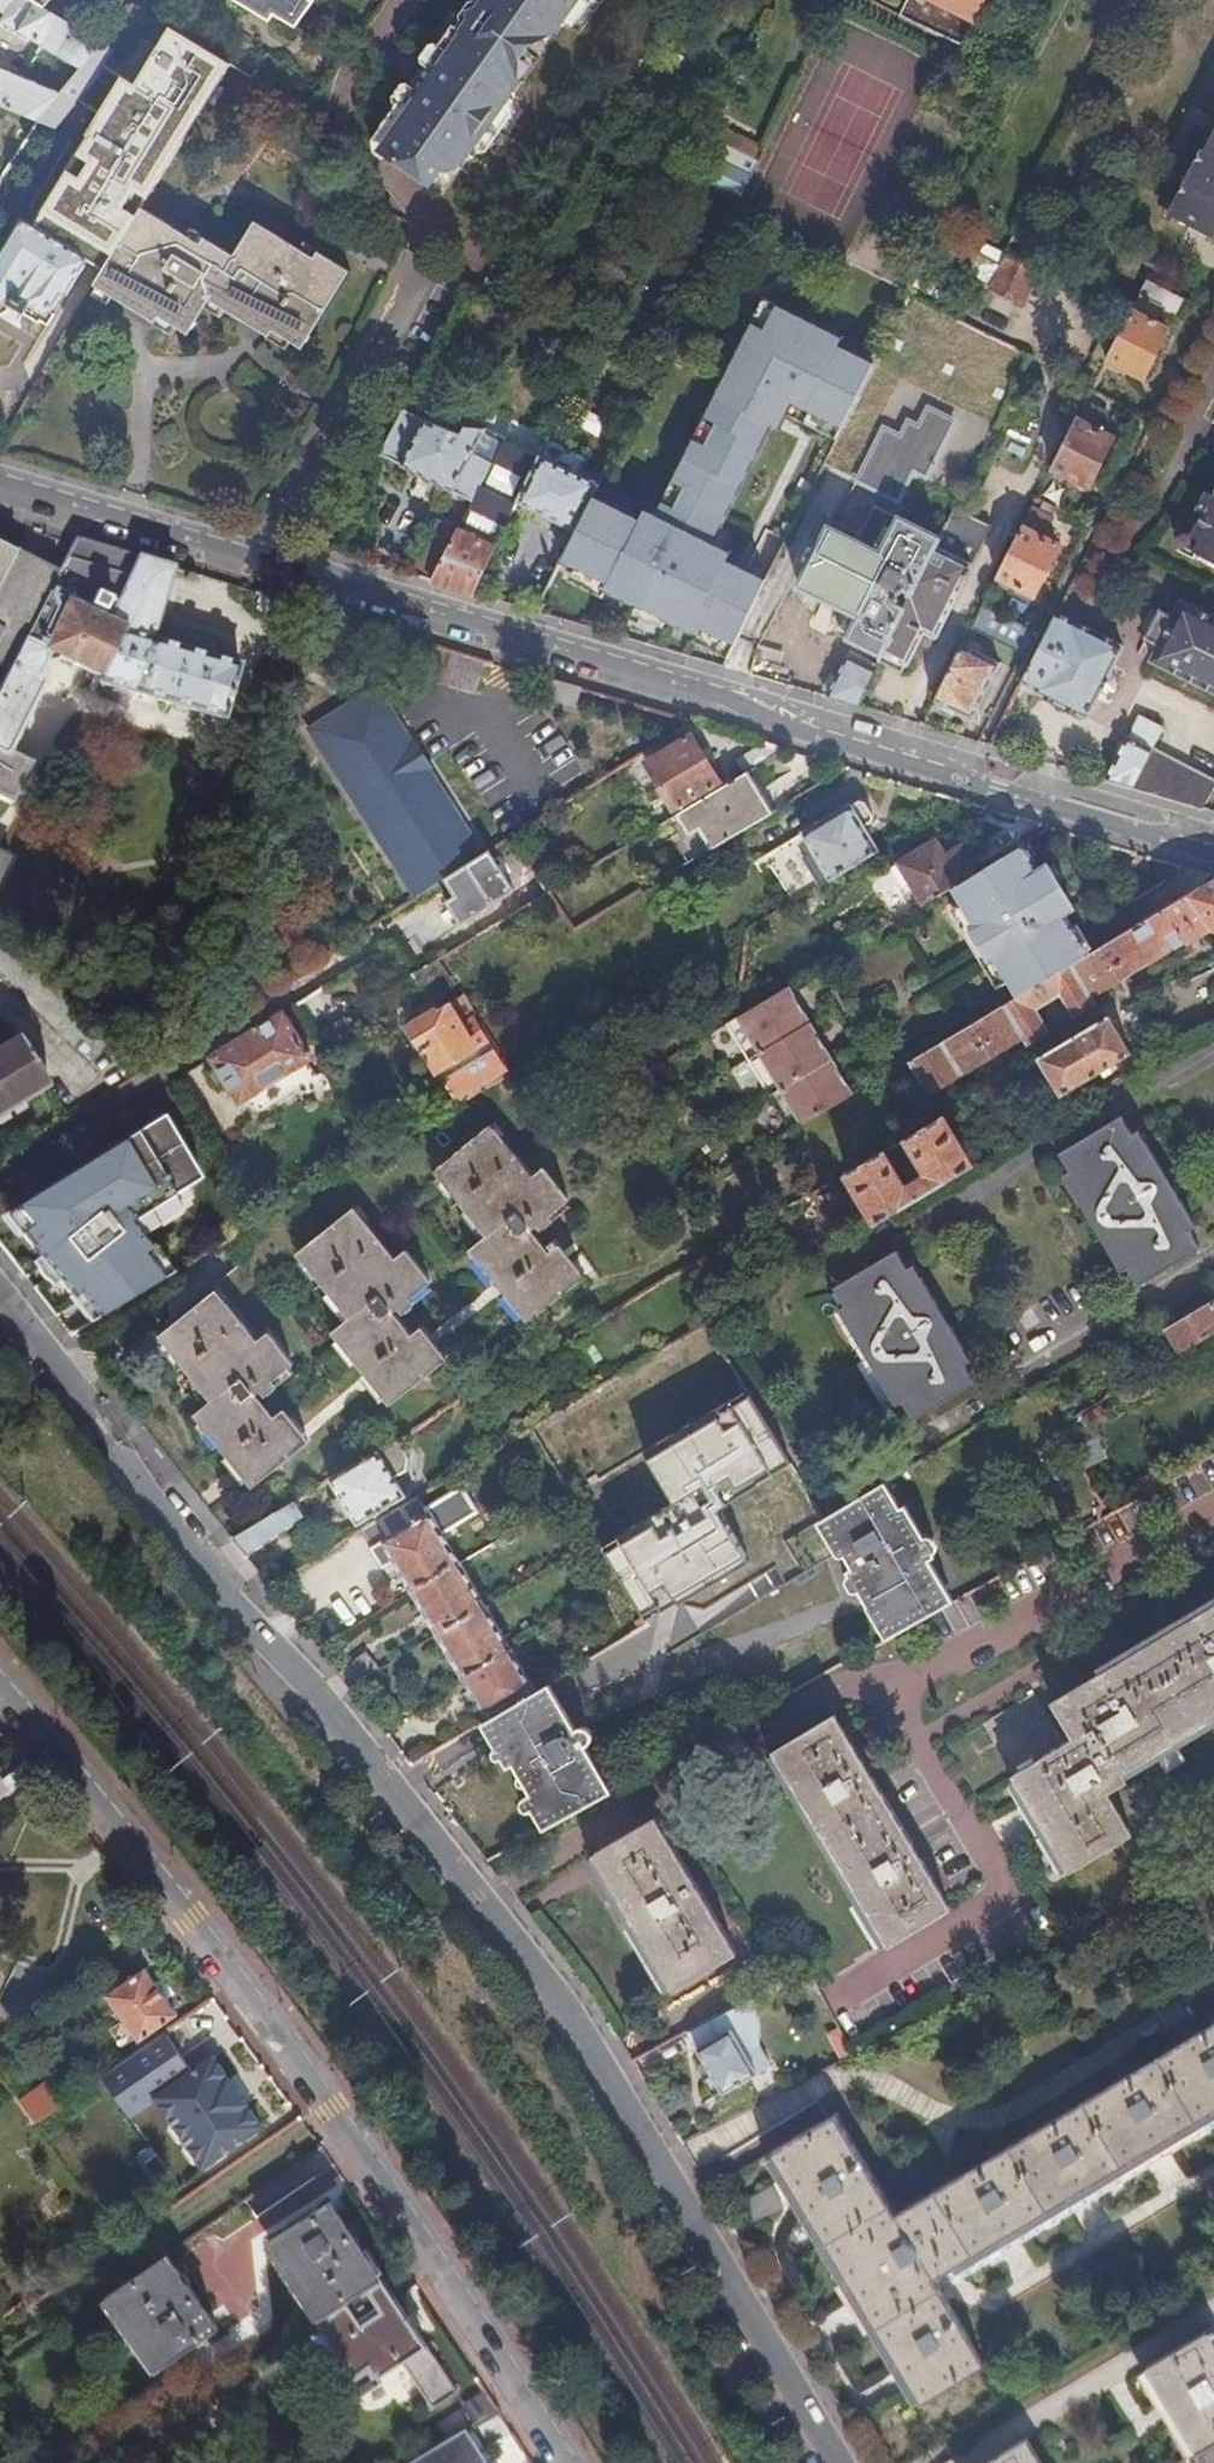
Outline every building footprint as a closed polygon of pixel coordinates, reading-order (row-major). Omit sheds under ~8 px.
[(44,45),(59,16),(47,9),(43,7),(32,0),(0,0),(0,8),(9,15),(6,22),(44,45)] [(43,7),(47,9),(54,0),(32,0),(43,7)] [(254,0),(238,0),(272,21),(276,14),(254,0)] [(276,14),(298,28),(315,0),(254,0),(276,14)] [(452,160),(462,167),(472,153),(478,156),(488,140),(486,132),(497,116),(506,115),(517,99),(512,96),(522,81),(513,75),(545,28),(554,34),(564,19),(571,23),(580,9),(579,0),(489,0),(480,13),(467,31),(460,26),(444,49),(406,104),(390,127),(398,132),(387,147),(394,152),(393,154),(435,184),(452,160)] [(902,13),(962,42),(975,22),(986,0),(909,0),(902,13)] [(85,70),(89,66),(106,44),(59,16),(44,45),(85,70)] [(444,49),(460,26),(457,24),(442,47),(444,49)] [(106,44),(89,66),(93,69),(112,48),(106,44)] [(10,107),(27,76),(0,65),(0,103),(10,107)] [(43,121),(45,120),(64,95),(66,93),(27,76),(10,107),(29,115),(43,121)] [(108,270),(146,208),(147,207),(126,196),(176,108),(124,78),(36,226),(25,221),(0,262),(0,298),(42,323),(44,321),(51,325),(57,314),(54,312),(66,292),(70,295),(90,260),(108,270)] [(69,100),(64,95),(45,120),(49,123),(69,100)] [(390,127),(406,104),(403,102),(387,125),(390,127)] [(43,121),(29,115),(10,149),(23,156),(43,121)] [(766,147),(711,121),(704,134),(760,161),(766,147)] [(760,161),(704,134),(698,147),(753,174),(760,161)] [(1211,150),(1207,148),(1173,213),(1213,234),(1213,144),(1211,150)] [(159,315),(156,322),(158,323),(162,317),(167,320),(216,243),(207,238),(203,243),(146,208),(108,270),(98,286),(129,305),(132,299),(159,315)] [(213,300),(242,318),(246,312),(251,315),(296,245),(258,221),(237,256),(216,243),(167,320),(192,335),(213,300)] [(251,315),(277,331),(280,333),(306,349),(320,325),(353,272),(321,252),(318,258),(296,245),(251,315)] [(1026,302),(1041,270),(1008,253),(1002,264),(1004,265),(993,286),(1026,302)] [(1143,295),(1164,306),(1176,312),(1183,298),(1151,280),(1143,295)] [(1156,322),(1164,306),(1143,295),(1134,314),(1111,359),(1146,377),(1170,329),(1156,322)] [(931,408),(957,421),(932,470),(967,488),(1025,374),(1034,356),(1018,349),(911,296),(878,362),(844,429),(827,464),(861,481),(888,429),(904,437),(912,423),(922,427),(931,408)] [(578,530),(564,558),(613,583),(610,589),(646,607),(639,622),(661,633),(668,618),(704,636),(708,629),(738,644),(754,611),(770,579),(731,560),(735,552),(716,542),(773,426),(788,433),(801,408),(844,429),(878,362),(842,344),(845,337),(780,304),(767,328),(754,322),(707,416),(719,422),(708,444),(697,438),(675,480),(687,486),(677,507),(665,501),(659,514),(648,509),(643,519),(595,495),(578,530)] [(1089,403),(1056,468),(1092,486),(1116,438),(1098,429),(1106,412),(1089,403)] [(932,470),(957,421),(931,408),(922,427),(912,423),(904,437),(888,429),(861,481),(900,501),(916,470),(929,476),(932,470)] [(476,454),(489,429),(471,427),(469,427),(465,434),(429,420),(428,421),(408,412),(385,457),(457,491),(475,503),(496,464),(476,454)] [(544,455),(509,438),(496,464),(475,503),(461,531),(498,549),(521,502),(544,455)] [(601,484),(584,475),(544,455),(521,502),(578,530),(595,495),(601,484)] [(1210,494),(1201,513),(1207,516),(1196,539),(1206,544),(1200,555),(1213,563),(1213,496),(1210,494)] [(880,508),(863,543),(885,554),(904,520),(880,508)] [(1036,508),(1001,576),(1037,594),(1061,547),(1045,537),(1054,517),(1036,508)] [(993,527),(957,509),(943,538),(884,655),(881,661),(904,671),(907,664),(910,665),(927,631),(939,637),(993,527)] [(885,554),(863,543),(832,527),(803,587),(854,613),(843,634),(884,655),(943,538),(904,519),(904,520),(885,554)] [(442,521),(413,575),(435,582),(461,531),(442,521)] [(461,531),(435,582),(453,587),(476,594),(498,549),(461,531)] [(0,689),(0,752),(4,754),(9,752),(10,752),(45,681),(44,675),(40,673),(53,652),(102,677),(100,682),(224,718),(240,663),(152,638),(174,565),(78,537),(61,569),(9,670),(0,689)] [(17,550),(0,542),(0,583),(17,550)] [(9,670),(61,569),(18,548),(17,550),(0,583),(0,666),(9,670)] [(1183,602),(1175,618),(1162,645),(1153,661),(1213,692),(1213,617),(1183,602)] [(1001,642),(1012,620),(986,607),(975,628),(1001,642)] [(776,621),(754,611),(738,644),(726,668),(766,680),(768,672),(758,669),(774,635),(771,634),(776,621)] [(1162,645),(1175,618),(1162,612),(1149,638),(1162,645)] [(1124,647),(1059,614),(1047,638),(1025,682),(1038,689),(1037,692),(1087,718),(1124,647)] [(1036,632),(1012,620),(1001,642),(1025,654),(1036,632)] [(966,646),(939,700),(974,718),(1003,664),(966,646)] [(858,707),(876,670),(849,658),(838,680),(833,677),(826,691),(831,694),(829,699),(858,707)] [(457,661),(451,682),(476,690),(482,669),(457,661)] [(581,712),(666,737),(680,728),(691,718),(550,676),(545,694),(577,704),(581,712)] [(357,725),(388,705),(379,691),(348,712),(357,725)] [(314,734),(417,896),(445,878),(483,853),(388,705),(357,725),(348,712),(314,734)] [(1213,789),(1213,782),(1152,750),(1163,728),(1142,717),(1131,739),(1128,738),(1106,781),(1204,810),(1213,789)] [(648,761),(676,807),(720,781),(692,735),(670,748),(648,761)] [(9,752),(4,754),(0,752),(0,800),(14,808),(36,767),(9,752)] [(759,788),(766,784),(755,767),(754,766),(746,770),(759,788)] [(780,805),(766,784),(759,788),(746,770),(745,771),(746,772),(672,817),(695,854),(696,855),(780,805)] [(794,899),(879,848),(865,824),(873,819),(875,813),(867,800),(861,798),(853,803),(852,802),(771,851),(777,860),(771,864),(794,899)] [(955,883),(977,869),(962,844),(947,853),(937,837),(891,865),(904,886),(912,880),(925,901),(955,883)] [(977,869),(955,883),(979,924),(973,927),(991,958),(997,955),(1020,995),(1090,953),(1067,914),(1076,909),(1049,863),(1040,868),(1024,841),(977,869)] [(549,892),(537,873),(514,888),(491,849),(483,853),(445,878),(456,895),(447,900),(461,922),(474,914),(508,892),(519,910),(549,892)] [(12,863),(0,856),(0,885),(12,863)] [(1097,1003),(1093,996),(1186,940),(1188,943),(1213,927),(1213,879),(1090,953),(1020,995),(930,1049),(910,1061),(929,1093),(1025,1037),(1029,1044),(1050,1031),(1036,1008),(1062,993),(1075,1016),(1097,1003)] [(575,926),(588,918),(568,888),(555,896),(575,926)] [(112,1040),(0,933),(0,976),(32,1006),(91,1063),(112,1040)] [(1205,959),(1209,965),(1213,961),(1213,954),(1205,959)] [(455,985),(439,958),(415,973),(431,1000),(455,985)] [(732,1018),(729,1019),(794,1130),(855,1093),(825,1042),(790,982),(732,1018)] [(437,1009),(410,1024),(424,1049),(426,1048),(459,1100),(511,1069),(491,1037),(465,995),(438,1011),(437,1009)] [(1139,998),(1128,1004),(1131,1010),(1142,1004),(1139,998)] [(313,1057),(284,1011),(214,1056),(242,1101),(245,1100),(248,1101),(250,1103),(253,1108),(263,1111),(296,1089),(310,1092),(323,1082),(310,1063),(311,1058),(313,1057)] [(1110,1015),(1040,1056),(1062,1095),(1133,1053),(1110,1015)] [(50,1086),(19,1034),(0,1046),(0,1117),(50,1086)] [(730,1065),(744,1058),(734,1036),(719,1043),(730,1065)] [(74,1289),(99,1316),(102,1315),(118,1305),(166,1276),(146,1249),(153,1244),(133,1218),(207,1175),(170,1112),(19,1201),(31,1222),(22,1227),(69,1294),(74,1289)] [(905,1205),(973,1163),(944,1114),(942,1115),(907,1136),(929,1172),(907,1185),(885,1148),(849,1170),(879,1220),(884,1217),(905,1205)] [(1128,1264),(1139,1283),(1199,1247),(1201,1246),(1190,1228),(1196,1224),(1139,1128),(1133,1132),(1123,1114),(1061,1151),(1071,1169),(1065,1172),(1103,1236),(1107,1242),(1122,1268),(1128,1264)] [(471,1249),(529,1319),(585,1275),(559,1243),(550,1251),(530,1228),(568,1197),(542,1165),(533,1173),(492,1123),(435,1170),(488,1235),(471,1249)] [(334,1331),(392,1402),(448,1358),(423,1327),(413,1334),(394,1311),(433,1280),(406,1248),(396,1257),(355,1208),(298,1253),(350,1318),(334,1331)] [(904,1399),(915,1417),(976,1380),(966,1362),(972,1358),(915,1262),(909,1266),(898,1248),(836,1285),(847,1302),(841,1306),(899,1402),(904,1399)] [(197,1414),(254,1486),(310,1442),(286,1411),(277,1419),(258,1395),(296,1365),(270,1332),(260,1340),(219,1289),(162,1333),(214,1400),(197,1414)] [(1167,1329),(1180,1350),(1181,1351),(1213,1331),(1213,1301),(1167,1329)] [(756,1388),(590,1480),(627,1547),(612,1555),(653,1629),(721,1592),(732,1611),(785,1582),(774,1563),(762,1570),(730,1512),(802,1472),(756,1388)] [(411,1458),(400,1438),(333,1478),(360,1523),(408,1495),(397,1477),(409,1469),(410,1463),(411,1458)] [(824,1514),(822,1515),(852,1567),(847,1569),(868,1603),(873,1600),(892,1632),(953,1600),(927,1555),(933,1551),(905,1502),(900,1505),(885,1478),(824,1514)] [(397,1560),(414,1590),(462,1562),(446,1533),(481,1513),(466,1487),(430,1508),(422,1494),(361,1531),(383,1568),(397,1560)] [(308,1514),(299,1498),(234,1537),(248,1554),(308,1514)] [(802,1573),(829,1558),(810,1525),(784,1540),(802,1573)] [(588,1534),(592,1541),(597,1538),(593,1531),(588,1534)] [(597,1538),(592,1541),(597,1549),(592,1552),(610,1580),(619,1574),(597,1538)] [(486,1603),(462,1562),(415,1591),(439,1632),(486,1603)] [(1074,1869),(1135,1832),(1109,1790),(1125,1781),(1120,1772),(1213,1716),(1213,1602),(1053,1700),(1075,1736),(1065,1742),(1033,1692),(982,1723),(1074,1869)] [(486,1603),(439,1632),(464,1675),(512,1647),(487,1604),(486,1603)] [(535,1688),(512,1647),(464,1676),(488,1716),(535,1688)] [(351,1685),(380,1667),(367,1650),(340,1671),(351,1685)] [(535,1688),(488,1716),(496,1731),(550,1823),(611,1789),(583,1742),(589,1739),(590,1736),(591,1734),(591,1730),(589,1728),(585,1726),(581,1726),(576,1729),(556,1696),(547,1681),(535,1688)] [(773,1753),(888,1945),(950,1909),(835,1715),(773,1753)] [(9,1800),(38,1776),(26,1762),(0,1782),(0,1792),(1,1791),(9,1800)] [(594,1851),(675,1987),(736,1952),(654,1815),(594,1851)] [(157,1962),(144,1945),(111,1971),(120,1986),(109,1994),(130,2024),(121,2031),(128,2042),(138,2036),(141,2040),(179,2014),(148,1970),(157,1962)] [(731,2007),(688,2029),(713,2072),(705,2077),(715,2094),(723,2090),(725,2092),(758,2073),(732,2028),(740,2024),(731,2007)] [(894,2219),(847,2147),(789,2177),(786,2178),(920,2402),(983,2364),(969,2339),(1213,2192),(1213,2023),(894,2219)] [(832,2033),(836,2041),(846,2036),(842,2028),(832,2033)] [(189,2070),(165,2035),(104,2075),(131,2115),(156,2098),(204,2168),(263,2128),(248,2106),(252,2104),(232,2075),(227,2079),(211,2055),(189,2070)] [(846,2036),(836,2041),(841,2052),(851,2046),(846,2036)] [(844,2057),(854,2052),(851,2046),(841,2052),(844,2057)] [(46,2083),(20,2102),(34,2123),(35,2122),(61,2104),(46,2083)] [(847,2147),(829,2117),(773,2151),(789,2177),(847,2147)] [(754,2220),(782,2207),(771,2186),(744,2199),(754,2220)] [(322,2318),(383,2278),(352,2231),(332,2200),(271,2241),(322,2318)] [(220,2328),(169,2254),(110,2295),(160,2369),(220,2328)] [(322,2318),(318,2321),(363,2387),(402,2361),(433,2408),(458,2392),(384,2278),(383,2278),(322,2318)] [(1201,2304),(1209,2321),(1213,2319),(1213,2297),(1201,2304)] [(1147,2367),(1197,2450),(1213,2440),(1213,2340),(1211,2335),(1208,2331),(1147,2367)] [(467,2405),(478,2422),(496,2410),(486,2393),(467,2405)] [(466,2429),(415,2459),(417,2462),(488,2462),(466,2429)] [(1193,2453),(1200,2462),(1213,2462),(1213,2440),(1197,2450),(1193,2453)] [(987,2462),(1039,2462),(1025,2441),(987,2462)]
